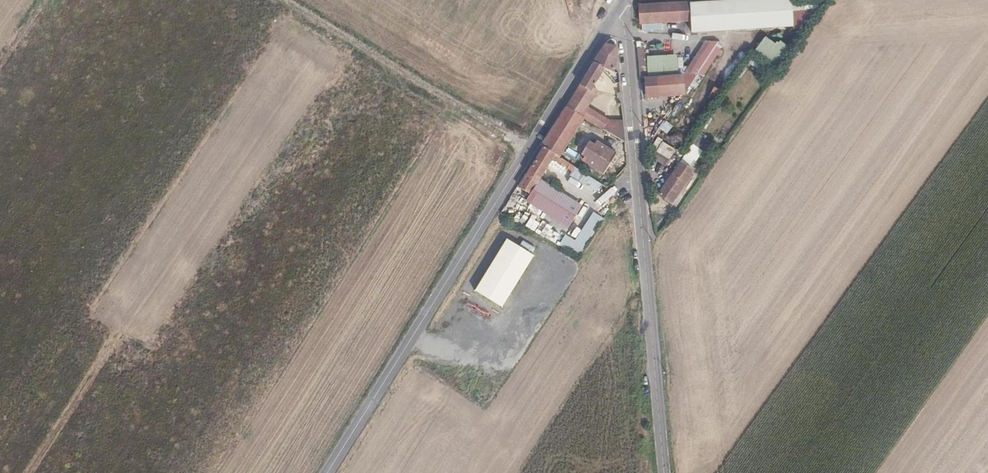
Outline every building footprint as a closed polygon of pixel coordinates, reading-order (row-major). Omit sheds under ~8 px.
[(727,30),(793,25),(792,0),(729,0),(690,2),(691,23),(691,32),(727,30)] [(691,23),(690,2),(640,6),(641,24),(691,23)] [(787,47),(764,33),(753,51),(776,64),(787,47)] [(703,77),(721,45),(706,36),(688,68),(703,77)] [(605,45),(593,63),(606,72),(607,70),(618,75),(618,58),(616,49),(618,47),(615,46),(605,45)] [(639,80),(642,80),(647,80),(645,48),(637,48),(639,80)] [(606,72),(593,63),(567,106),(584,117),(628,144),(626,123),(611,121),(590,108),(600,92),(595,89),(606,72)] [(647,80),(642,80),(643,96),(683,93),(682,77),(647,80)] [(584,117),(567,106),(540,147),(543,149),(555,157),(557,159),(584,117)] [(657,138),(650,150),(668,159),(674,147),(657,138)] [(617,156),(597,143),(594,148),(590,145),(584,155),(588,158),(585,161),(605,174),(617,156)] [(555,157),(543,149),(519,187),(530,195),(539,182),(555,157)] [(691,165),(680,158),(659,189),(672,199),(686,180),(682,177),(691,165)] [(579,208),(539,182),(530,195),(527,200),(568,226),(579,208)] [(573,239),(565,234),(559,243),(578,256),(602,218),(591,211),(573,239)] [(530,256),(503,239),(472,290),(499,306),(530,256)] [(128,352),(123,348),(119,354),(124,357),(128,352)]
